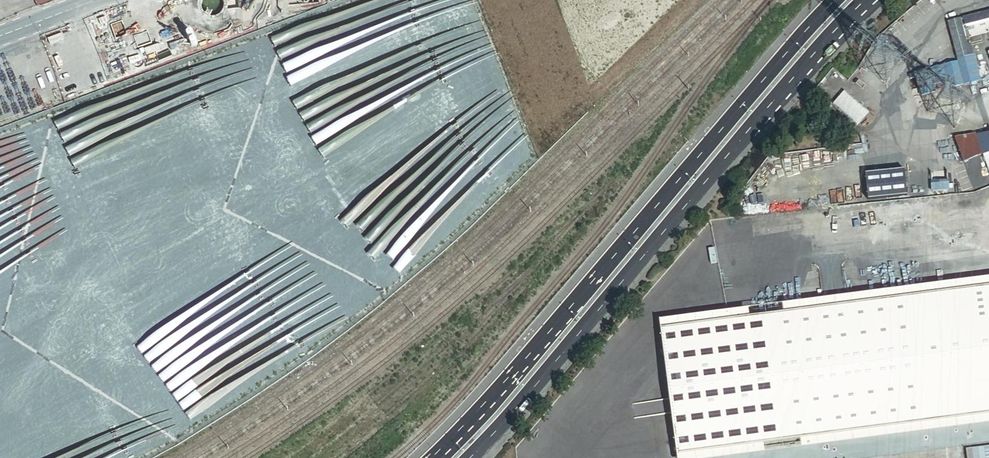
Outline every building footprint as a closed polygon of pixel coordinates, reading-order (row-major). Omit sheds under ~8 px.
[(966,28),(988,22),(988,13),(963,19),(966,28)] [(966,28),(963,19),(948,23),(957,59),(973,55),(971,46),(967,47),(963,28),(966,28)] [(973,55),(957,59),(959,65),(977,60),(976,55),(973,55)] [(977,60),(959,65),(964,85),(982,81),(977,60)] [(964,85),(959,65),(944,68),(948,83),(949,89),(964,85)] [(928,71),(932,86),(948,83),(944,68),(928,71)] [(928,71),(915,74),(920,97),(933,93),(932,86),(928,71)] [(811,93),(820,100),(858,132),(876,111),(843,83),(829,72),(811,93)] [(983,89),(984,93),(980,94),(988,121),(988,87),(983,89)] [(976,136),(981,154),(988,152),(988,134),(976,136)] [(965,164),(984,157),(988,173),(988,152),(981,154),(976,136),(956,139),(965,164)] [(866,174),(868,201),(908,197),(905,170),(866,174)] [(580,267),(573,276),(577,280),(585,271),(580,267)] [(660,329),(677,457),(988,417),(988,287),(660,329)]
